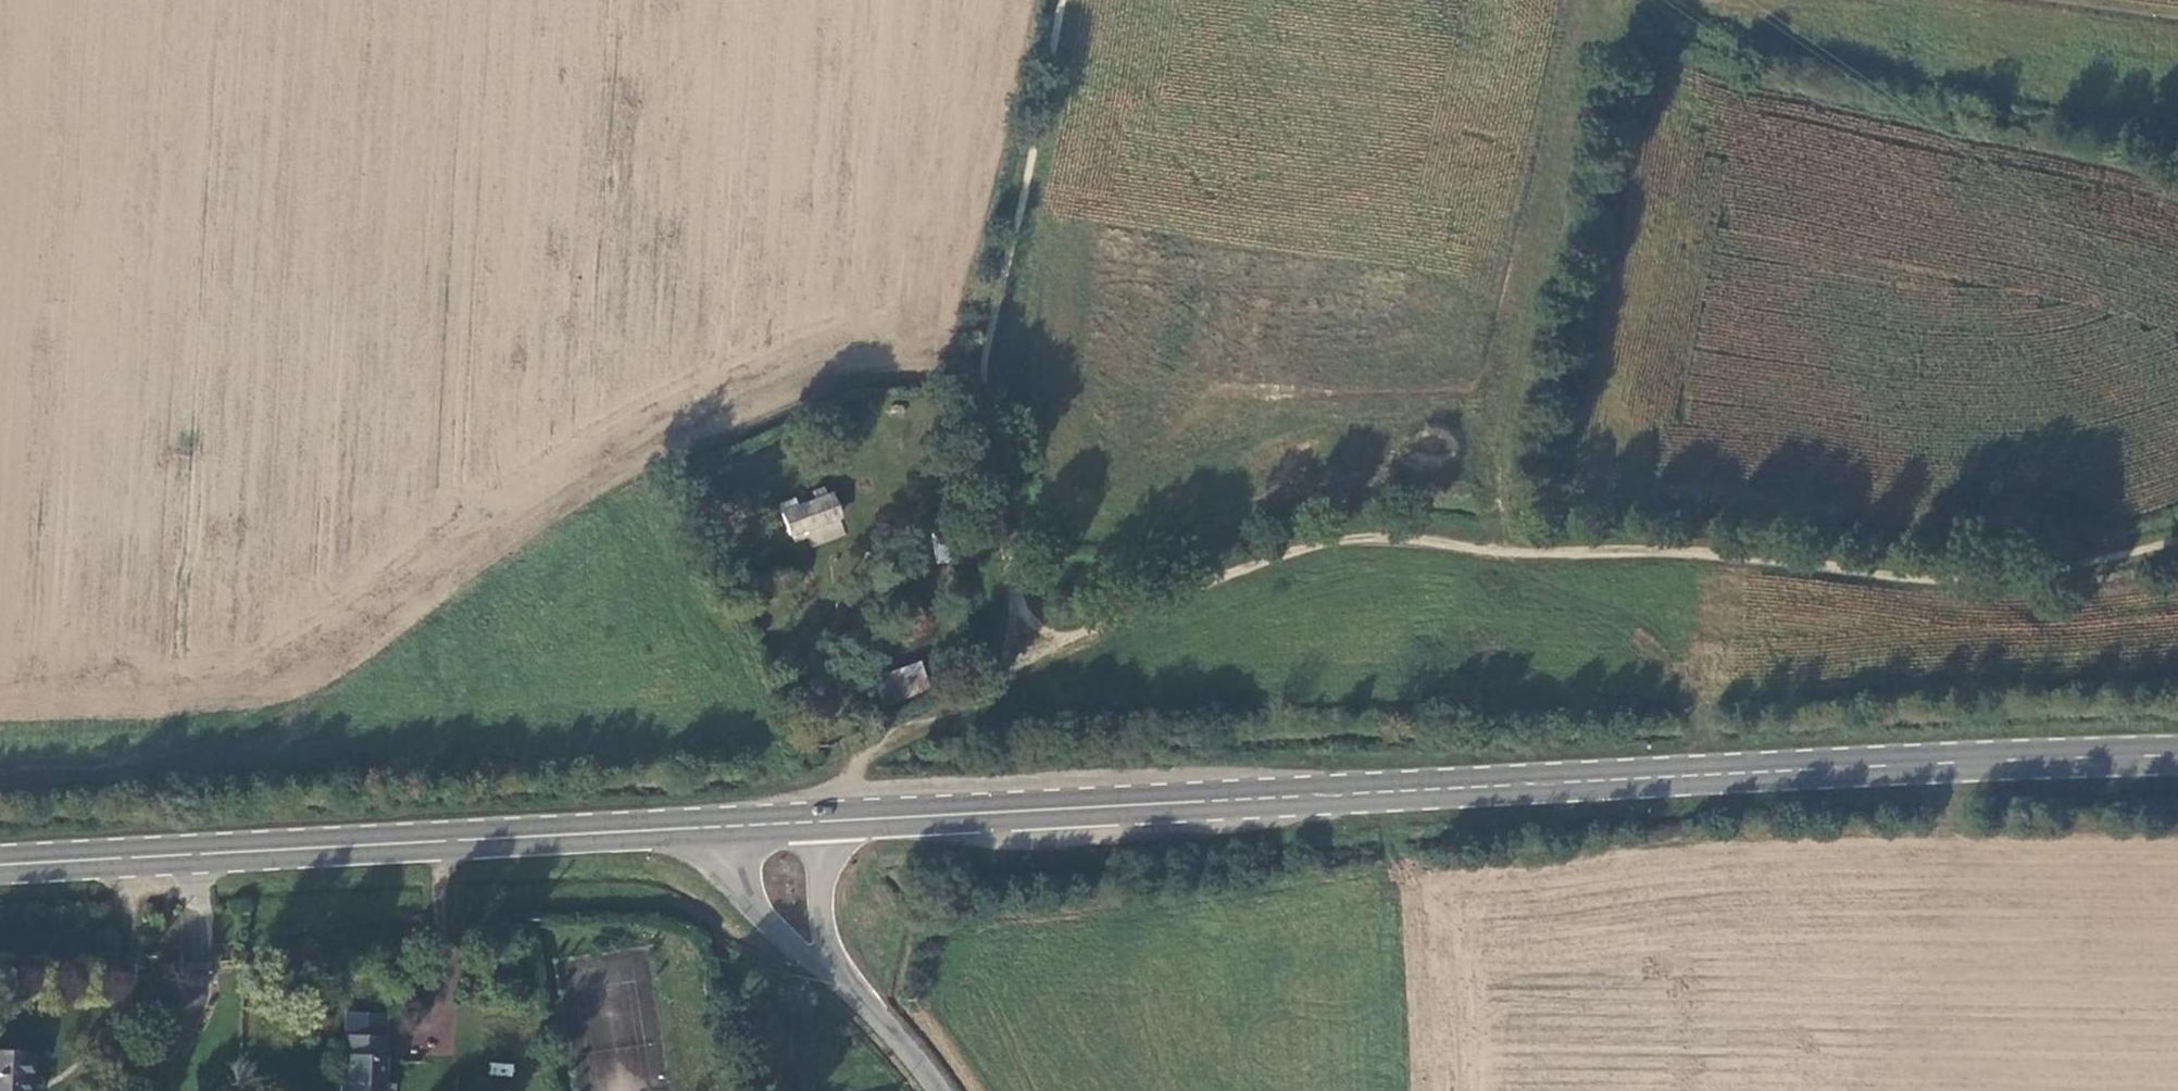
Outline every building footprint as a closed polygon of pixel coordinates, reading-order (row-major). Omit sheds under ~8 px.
[(831,494),(784,512),(792,537),(839,518),(831,494)] [(922,669),(957,655),(952,638),(916,651),(920,660),(922,669)] [(928,687),(922,669),(920,660),(875,676),(884,702),(928,687)] [(385,1036),(345,1033),(340,1090),(380,1090),(385,1036)] [(0,1051),(0,1090),(25,1090),(26,1052),(0,1051)]
